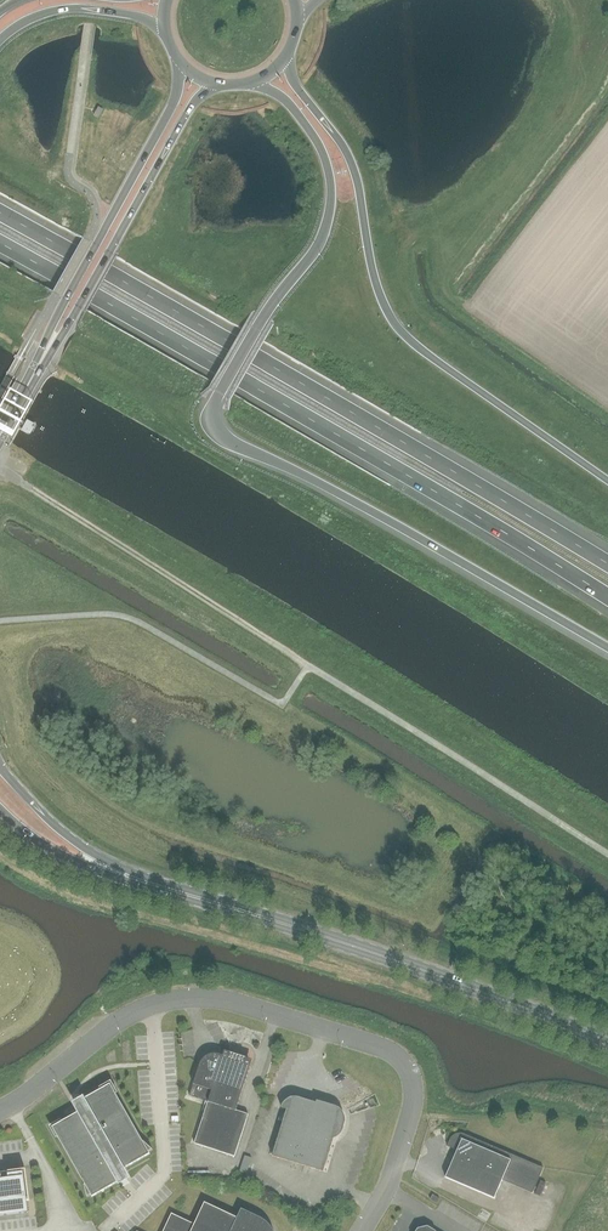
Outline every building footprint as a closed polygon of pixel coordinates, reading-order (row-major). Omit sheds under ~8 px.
[(99,117),(103,110),(99,107),(95,114),(99,117)] [(42,392),(42,391),(43,390),(43,389),(42,389),(9,370),(7,369),(6,370),(5,371),(6,372),(40,391),(41,392),(42,392)] [(30,435),(36,424),(28,419),(22,430),(30,435)] [(200,1065),(190,1096),(208,1102),(195,1144),(235,1157),(249,1114),(236,1110),(251,1064),(241,1061),(243,1057),(235,1054),(233,1058),(220,1054),(215,1053),(210,1054),(206,1057),(202,1060),(200,1065)] [(87,1196),(87,1197),(91,1195),(92,1197),(120,1181),(113,1169),(119,1165),(122,1170),(150,1154),(149,1152),(153,1149),(152,1149),(151,1149),(146,1144),(145,1145),(110,1084),(82,1100),(89,1112),(83,1115),(80,1111),(53,1127),(87,1188),(86,1188),(88,1195),(87,1196)] [(287,1109),(273,1156),(324,1172),(334,1138),(337,1137),(339,1135),(341,1133),(342,1131),(343,1129),(345,1122),(345,1119),(345,1117),(344,1114),(343,1112),(341,1110),(339,1108),(335,1106),(317,1100),(316,1103),(299,1097),(292,1097),(285,1101),(281,1107),(287,1109)] [(457,1151),(445,1178),(495,1199),(502,1180),(533,1193),(543,1168),(465,1134),(464,1134),(463,1134),(463,1133),(462,1133),(461,1133),(460,1133),(459,1133),(458,1133),(457,1134),(456,1134),(455,1134),(455,1135),(454,1135),(453,1136),(452,1136),(452,1137),(451,1137),(451,1138),(450,1139),(450,1140),(447,1146),(457,1151)] [(20,1176),(0,1179),(0,1215),(25,1212),(20,1176)] [(437,1203),(440,1199),(433,1195),(430,1199),(437,1203)] [(205,1202),(194,1224),(172,1213),(163,1230),(274,1230),(271,1226),(266,1221),(261,1217),(241,1208),(237,1218),(205,1202)]
